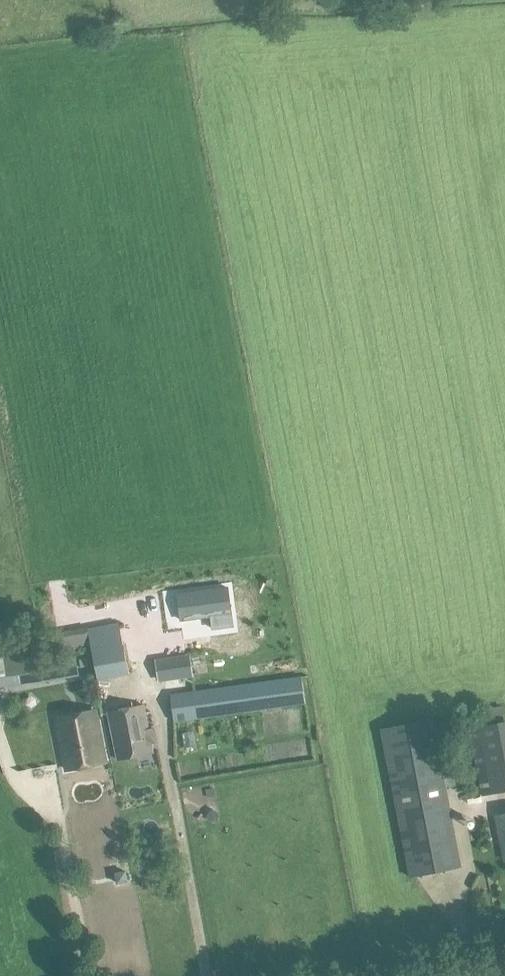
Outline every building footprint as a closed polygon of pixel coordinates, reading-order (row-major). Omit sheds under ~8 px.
[(182,612),(212,607),(214,619),(233,616),(231,604),(227,578),(177,586),(182,612)] [(120,622),(103,625),(114,677),(130,674),(120,622)] [(39,653),(3,658),(6,687),(59,680),(55,657),(41,659),(40,659),(39,653)] [(157,660),(160,681),(193,676),(189,655),(157,660)] [(175,723),(208,718),(248,713),(248,712),(307,704),(303,675),(170,693),(175,723)] [(154,753),(145,705),(108,712),(118,760),(154,753)] [(57,718),(67,770),(107,762),(97,710),(57,718)] [(380,729),(409,878),(462,868),(433,719),(380,729)] [(480,789),(504,788),(504,720),(478,721),(480,789)] [(219,813),(213,809),(207,817),(212,822),(219,813)] [(126,872),(116,873),(118,883),(128,881),(126,872)]
